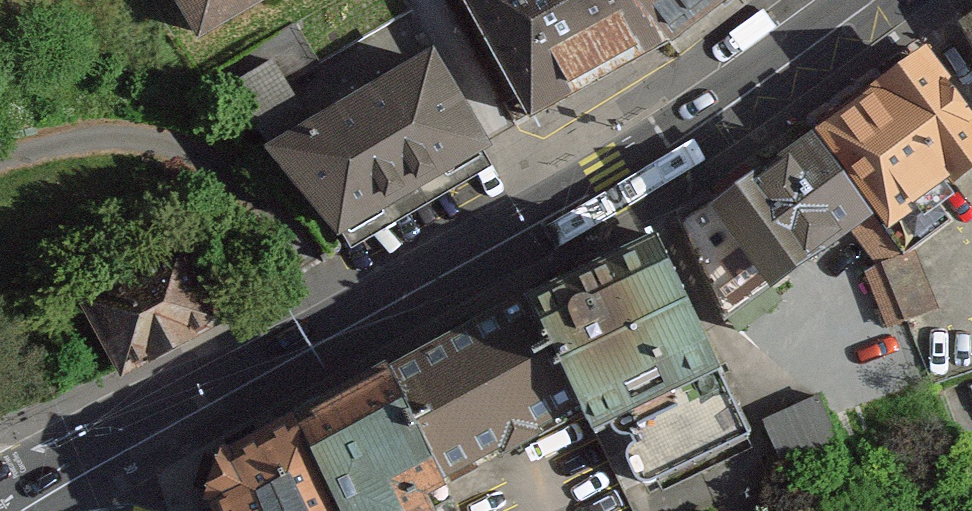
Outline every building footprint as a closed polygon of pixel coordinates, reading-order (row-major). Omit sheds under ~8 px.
[(199,52),(287,0),(168,0),(199,52)] [(622,0),(456,0),(529,143),(673,63),(622,0)] [(747,0),(622,0),(673,63),(747,0)] [(960,30),(971,51),(971,21),(960,30)] [(876,231),(889,244),(971,186),(971,120),(927,56),(806,136),(814,148),(876,231)] [(262,164),(338,257),(491,168),(434,64),(262,164)] [(876,231),(814,148),(718,214),(712,205),(676,224),(727,327),(738,343),(782,312),(778,304),(858,246),(876,231)] [(889,244),(876,231),(858,246),(876,269),(865,275),(887,331),(940,311),(917,255),(904,259),(889,244)] [(524,306),(578,432),(593,458),(618,447),(637,488),(652,501),(753,446),(655,236),(524,306)] [(221,306),(186,239),(78,295),(114,362),(221,306)] [(524,306),(386,377),(445,501),(578,432),(524,306)] [(335,510),(450,510),(445,501),(386,377),(292,424),(335,510)] [(827,387),(773,414),(791,450),(845,423),(827,387)] [(292,424),(219,464),(205,510),(335,510),(292,424)]
